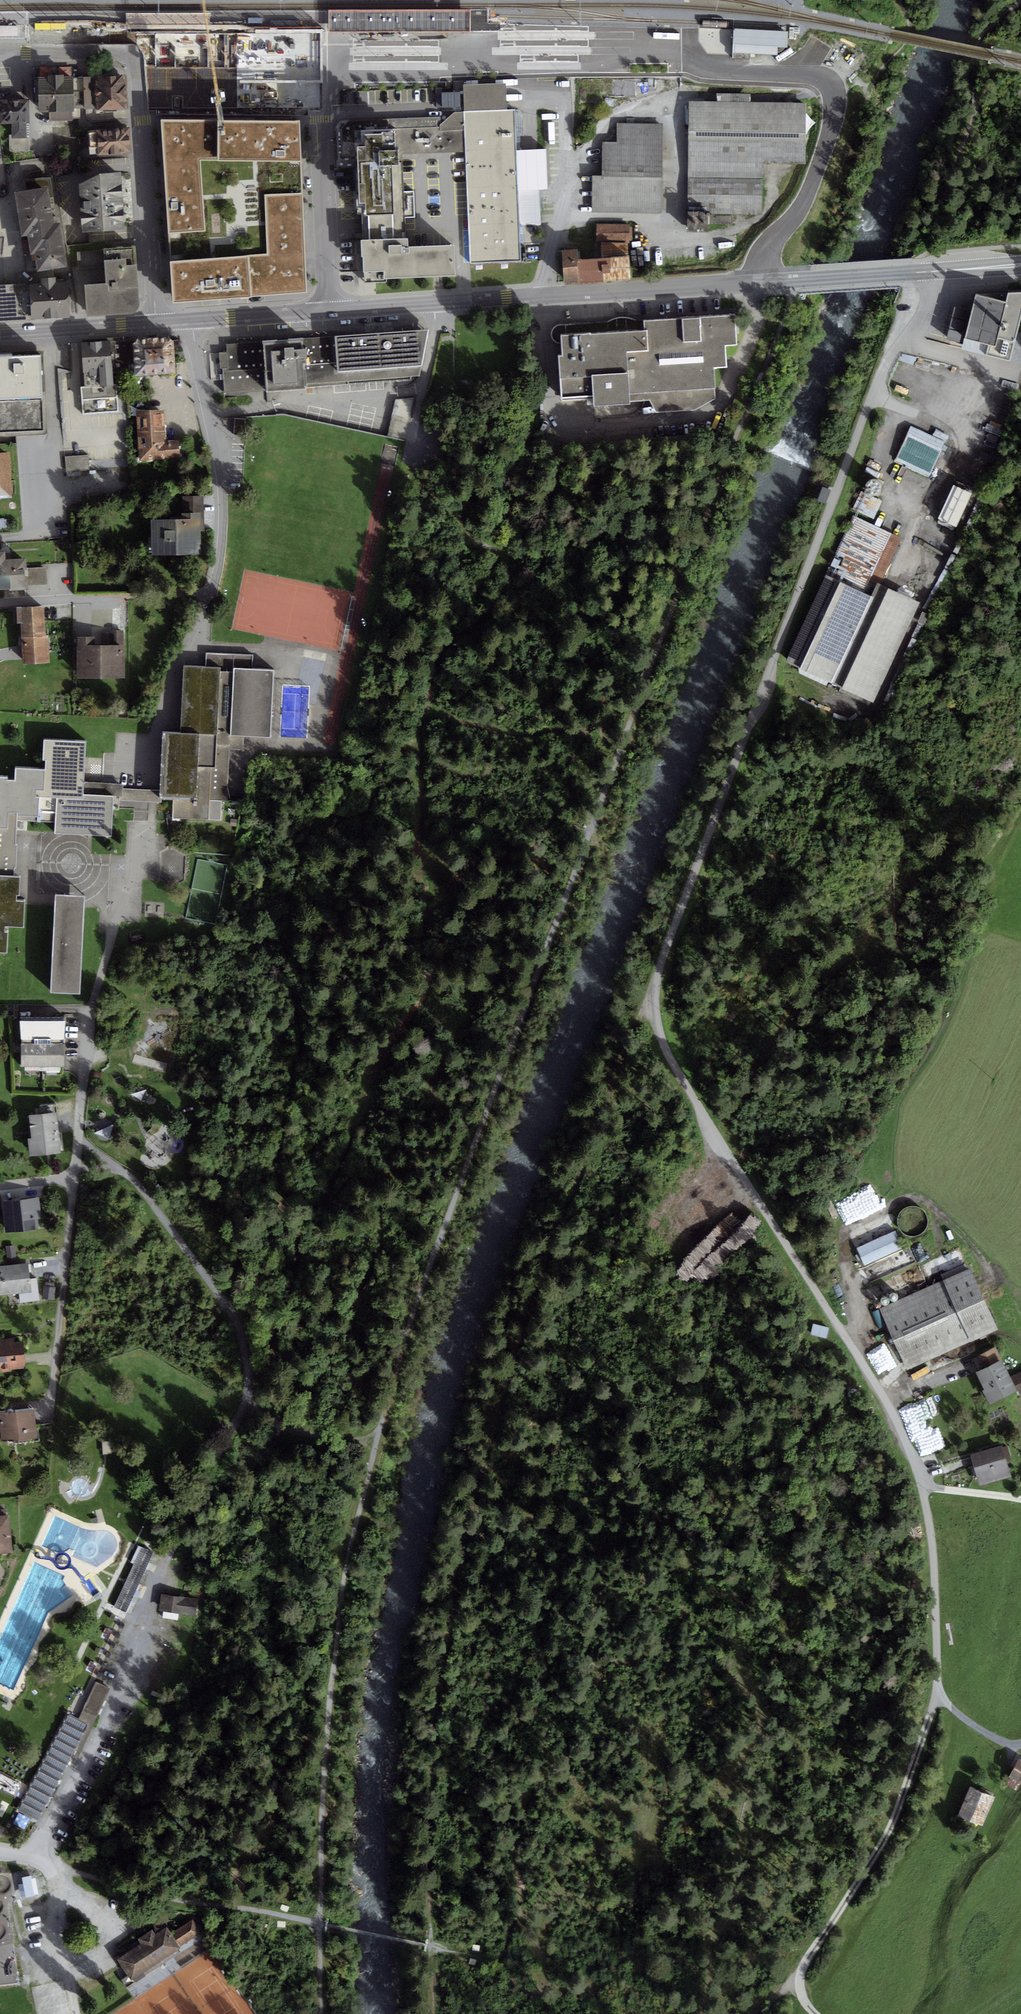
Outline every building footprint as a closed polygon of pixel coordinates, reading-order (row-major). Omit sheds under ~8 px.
[(328,32),(470,32),(470,10),(328,10),(328,32)] [(210,12),(126,13),(126,16),(126,25),(126,35),(169,35),(189,35),(210,35),(210,34),(210,23),(210,16),(210,12)] [(210,23),(210,34),(214,34),(224,34),(227,34),(230,34),(272,34),(272,37),(287,37),(287,33),(298,30),(214,23),(210,23)] [(779,58),(779,51),(790,52),(790,33),(735,33),(735,58),(779,58)] [(210,35),(189,35),(189,46),(204,46),(215,46),(224,46),(224,34),(214,34),(210,34),(210,35)] [(224,46),(215,46),(215,54),(215,57),(215,61),(218,61),(230,61),(268,62),(272,62),(272,60),(272,37),(272,34),(230,34),(227,34),(224,34),(224,46)] [(189,35),(169,35),(169,41),(164,41),(164,51),(177,51),(189,51),(189,46),(189,35)] [(287,37),(272,37),(272,60),(276,60),(287,60),(287,57),(287,37)] [(127,74),(39,77),(40,110),(51,110),(51,119),(72,118),(72,116),(79,116),(78,107),(85,106),(85,109),(128,107),(127,74)] [(505,85),(463,86),(468,207),(470,264),(521,263),(515,111),(506,111),(505,85)] [(718,102),(690,101),(687,215),(762,217),(763,179),(805,180),(807,102),(751,101),(751,95),(718,95),(718,102)] [(29,100),(1,100),(1,122),(13,122),(13,135),(9,135),(9,152),(30,151),(29,100)] [(401,118),(361,119),(361,141),(354,141),(357,215),(368,214),(404,212),(402,156),(465,153),(463,112),(455,112),(441,124),(440,117),(401,118)] [(224,120),(162,120),(174,301),(306,290),(305,234),(300,120),(224,120)] [(664,124),(619,123),(617,143),(604,143),(602,177),(592,177),(592,215),(663,216),(664,124)] [(125,129),(82,131),(83,157),(127,154),(125,129)] [(100,175),(83,184),(85,231),(127,230),(125,174),(100,175)] [(49,186),(15,191),(21,235),(27,234),(30,254),(35,254),(38,270),(70,266),(64,223),(55,224),(49,186)] [(408,238),(405,238),(404,212),(368,214),(370,240),(362,241),(363,273),(383,272),(383,279),(455,275),(454,245),(408,247),(408,238)] [(577,248),(563,250),(566,285),(630,281),(634,223),(596,224),(595,258),(579,260),(577,248)] [(135,247),(81,251),(85,314),(130,311),(136,309),(138,302),(135,247)] [(67,280),(29,283),(32,319),(70,316),(68,288),(67,280)] [(32,319),(29,283),(0,285),(0,321),(32,319)] [(976,294),(965,338),(989,344),(986,355),(1011,361),(1020,319),(1020,292),(1008,293),(1006,301),(976,294)] [(1008,293),(976,294),(1006,301),(1008,293)] [(968,310),(954,307),(952,317),(966,320),(968,310)] [(717,369),(731,368),(729,347),(740,346),(737,316),(713,317),(639,321),(640,331),(561,334),(562,355),(560,355),(562,397),(593,397),(594,405),(651,401),(658,412),(694,411),(716,400),(717,369)] [(965,321),(952,318),(949,328),(963,331),(965,321)] [(962,333),(949,329),(946,339),(960,343),(962,333)] [(428,330),(225,344),(226,353),(217,353),(219,370),(222,370),(224,390),(299,385),(298,381),(421,370),(428,330)] [(136,375),(175,372),(172,337),(83,344),(86,387),(82,387),(83,412),(119,410),(117,383),(114,383),(113,368),(135,367),(136,375)] [(0,356),(0,434),(43,431),(37,353),(0,356)] [(162,411),(138,412),(141,459),(178,457),(177,442),(164,443),(162,411)] [(946,441),(912,426),(896,461),(930,476),(946,441)] [(11,499),(9,454),(0,455),(0,500),(11,499)] [(90,457),(66,458),(67,473),(91,472),(90,457)] [(874,479),(871,479),(869,480),(867,482),(866,485),(865,487),(866,490),(868,492),(870,494),(872,494),(875,494),(877,493),(879,492),(881,490),(881,487),(881,485),(880,482),(879,481),(876,479),(874,479)] [(972,493),(953,485),(938,518),(957,527),(972,493)] [(831,490),(823,487),(818,500),(825,504),(831,490)] [(882,501),(861,491),(853,509),(874,519),(882,501)] [(184,521),(148,521),(148,555),(196,555),(196,542),(204,542),(204,499),(184,499),(184,521)] [(900,538),(853,517),(826,575),(873,597),(879,584),(900,538)] [(0,553),(0,591),(22,590),(20,562),(2,563),(1,553),(0,553)] [(30,585),(48,584),(48,569),(29,569),(30,585)] [(873,597),(826,575),(786,662),(833,684),(873,597)] [(879,584),(873,597),(833,684),(873,703),(920,603),(879,584)] [(38,609),(15,610),(16,638),(40,636),(38,609)] [(45,638),(19,638),(19,651),(20,665),(45,664),(45,638)] [(92,639),(73,639),(73,678),(122,678),(122,647),(92,647),(92,639)] [(253,655),(206,653),(206,667),(221,667),(218,735),(200,734),(197,800),(173,799),(173,818),(221,820),(222,801),(228,801),(230,749),(243,750),(244,736),(231,735),(234,668),(252,669),(253,655)] [(206,667),(184,666),(181,733),(200,734),(218,735),(221,667),(206,667)] [(252,669),(234,668),(231,735),(244,736),(271,737),(274,670),(252,669)] [(181,733),(163,732),(160,798),(173,799),(197,800),(200,734),(181,733)] [(86,741),(44,739),(43,760),(46,760),(45,769),(45,791),(37,790),(36,796),(40,796),(56,797),(83,798),(84,782),(86,741)] [(45,769),(16,767),(15,780),(8,779),(8,777),(0,777),(0,828),(8,828),(9,812),(18,813),(17,820),(39,821),(40,796),(36,796),(37,790),(45,791),(45,769)] [(84,782),(83,798),(56,797),(40,796),(39,821),(56,822),(55,833),(111,835),(113,796),(123,796),(123,784),(84,782)] [(0,828),(0,875),(14,875),(14,868),(16,868),(17,844),(16,844),(17,820),(18,813),(9,812),(8,828),(0,828)] [(0,875),(0,952),(7,952),(8,926),(24,927),(25,900),(16,899),(17,895),(20,895),(21,876),(14,875),(0,875)] [(85,896),(56,895),(51,992),(80,994),(85,896)] [(166,1076),(182,1024),(162,1017),(145,1069),(166,1076)] [(63,1023),(24,1024),(25,1064),(63,1064),(63,1023)] [(55,1112),(27,1114),(30,1154),(58,1152),(55,1112)] [(36,1198),(3,1203),(6,1230),(39,1226),(36,1198)] [(902,1238),(928,1237),(927,1210),(901,1212),(902,1238)] [(895,1231),(857,1248),(864,1265),(903,1248),(895,1231)] [(0,1258),(0,1284),(17,1282),(19,1294),(40,1292),(38,1272),(29,1272),(28,1256),(0,1258)] [(971,1268),(880,1309),(907,1370),(998,1329),(971,1268)] [(56,1279),(45,1278),(45,1290),(55,1291),(56,1279)] [(891,1293),(890,1294),(890,1296),(890,1297),(890,1299),(891,1300),(892,1301),(893,1301),(895,1301),(896,1301),(897,1300),(898,1299),(898,1297),(898,1296),(898,1294),(897,1293),(895,1293),(894,1292),(892,1293),(891,1293)] [(882,1297),(881,1298),(880,1299),(880,1301),(881,1302),(881,1303),(883,1304),(884,1305),(885,1305),(887,1305),(888,1304),(889,1302),(889,1301),(889,1299),(889,1298),(888,1297),(886,1296),(885,1296),(883,1296),(882,1297)] [(830,1327),(813,1324),(810,1335),(827,1339),(830,1327)] [(0,1345),(0,1371),(23,1370),(21,1343),(0,1345)] [(982,1368),(975,1371),(984,1390),(983,1391),(989,1404),(1017,1390),(1010,1377),(995,1346),(976,1355),(982,1368)] [(1017,1390),(1019,1395),(1020,1393),(1020,1371),(1010,1377),(1017,1390)] [(0,1414),(0,1417),(3,1443),(37,1439),(33,1411),(0,1414)] [(1002,1445),(970,1454),(980,1486),(1011,1477),(1002,1445)] [(153,1552),(138,1545),(130,1562),(134,1563),(114,1605),(126,1612),(153,1552)] [(163,1597),(160,1620),(179,1622),(180,1617),(197,1620),(200,1602),(163,1597)] [(104,1687),(95,1683),(84,1711),(93,1715),(104,1687)] [(87,1724),(66,1713),(19,1809),(40,1819),(87,1724)] [(1019,1759),(1009,1777),(1012,1778),(1007,1786),(1016,1792),(1020,1783),(1020,1760),(1019,1759)] [(0,1773),(0,1790),(14,1797),(21,1783),(0,1773)] [(995,1797),(970,1787),(958,1817),(983,1827),(995,1797)] [(138,1942),(112,1959),(128,1984),(205,1933),(193,1915),(170,1931),(166,1925),(156,1931),(152,1925),(134,1937),(138,1942)]
